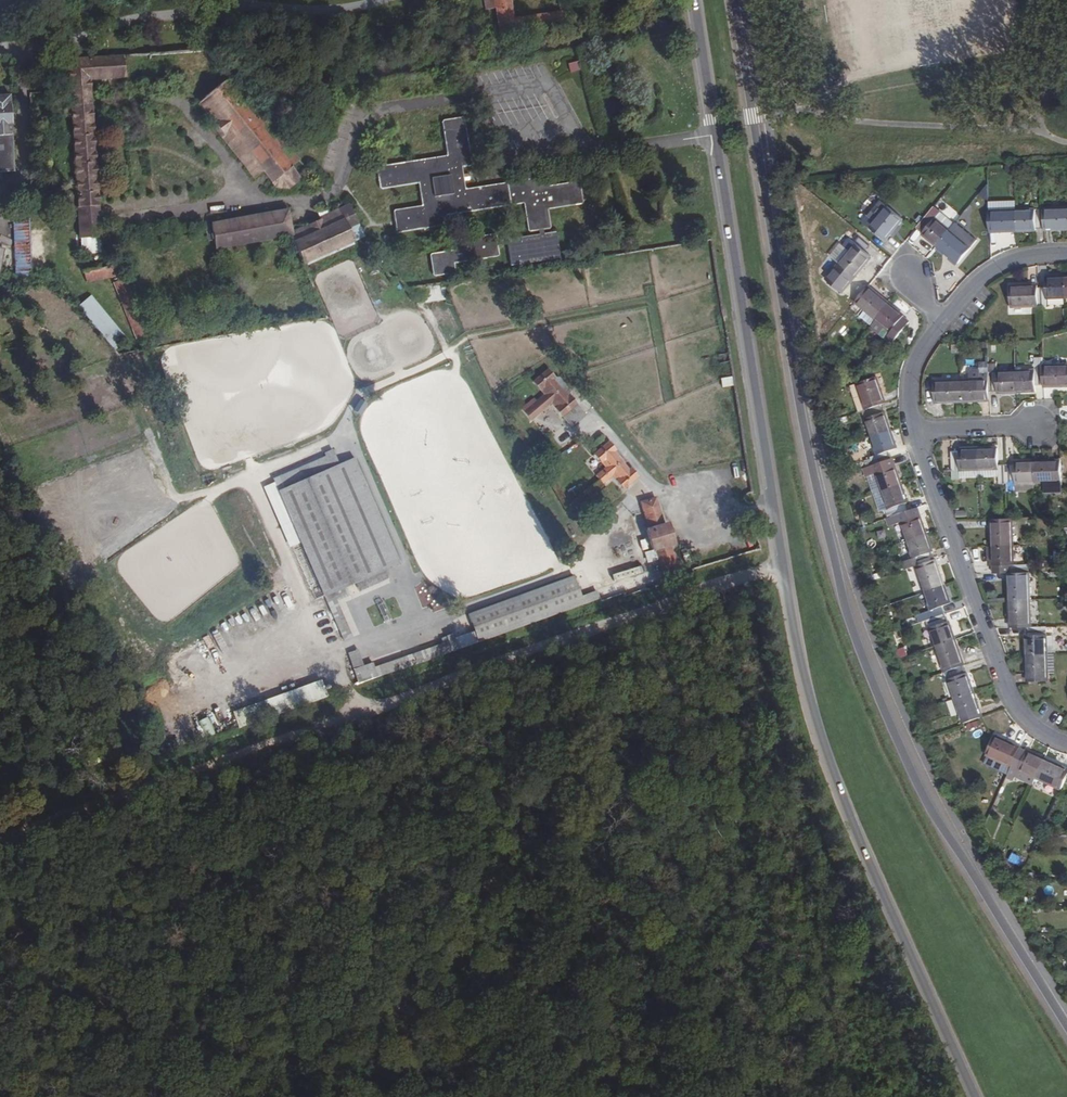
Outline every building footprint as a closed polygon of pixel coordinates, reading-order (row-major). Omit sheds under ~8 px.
[(498,38),(569,26),(565,8),(513,16),(510,0),(490,0),(498,38)] [(124,72),(122,50),(68,54),(78,191),(79,204),(80,210),(97,209),(88,76),(124,72)] [(578,61),(567,63),(569,72),(579,69),(578,61)] [(233,76),(204,100),(216,113),(214,116),(255,168),(266,164),(283,181),(301,170),(293,161),(294,152),(286,140),(277,128),(251,98),(233,76)] [(0,93),(0,170),(14,170),(9,93),(0,93)] [(447,157),(405,164),(375,168),(378,190),(416,183),(419,209),(390,213),(395,235),(445,227),(444,215),(455,214),(459,241),(448,242),(449,252),(428,256),(430,278),(454,274),(452,266),(498,259),(495,236),(463,241),(461,227),(470,226),(469,218),(460,220),(459,213),(521,204),(525,232),(549,229),(546,212),(582,207),(577,185),(546,189),(544,180),(465,192),(461,170),(461,167),(470,165),(464,118),(440,122),(447,157)] [(43,193),(31,193),(32,206),(79,204),(78,191),(43,193)] [(874,222),(887,207),(879,201),(867,216),(866,215),(861,222),(863,223),(868,217),(874,222)] [(284,204),(208,216),(212,238),(291,224),(284,204)] [(949,229),(935,218),(940,212),(933,206),(915,227),(923,233),(922,234),(936,246),(949,229)] [(1042,207),(1043,226),(1052,226),(1052,228),(1066,227),(1066,206),(1042,207)] [(884,240),(901,219),(887,207),(874,222),(868,217),(863,223),(869,228),(884,240)] [(1042,207),(1016,208),(1016,229),(1035,228),(1035,226),(1043,226),(1042,207)] [(1016,208),(988,209),(989,230),(1016,229),(1016,208)] [(97,209),(80,210),(84,273),(110,269),(135,333),(147,330),(118,254),(101,257),(99,234),(98,227),(97,209)] [(342,212),(295,232),(306,253),(340,241),(357,233),(342,212)] [(954,223),(940,212),(935,218),(949,229),(954,223)] [(25,217),(16,218),(19,263),(13,263),(12,270),(37,275),(35,251),(33,217),(25,217)] [(113,225),(98,227),(99,234),(114,232),(113,225)] [(681,229),(684,240),(698,237),(696,226),(681,229)] [(970,247),(949,229),(936,246),(958,263),(970,247)] [(506,240),(511,266),(561,258),(557,232),(506,240)] [(357,233),(340,241),(347,251),(367,243),(357,233)] [(912,246),(924,255),(933,244),(920,234),(912,246)] [(862,236),(855,245),(870,257),(878,248),(862,236)] [(870,257),(849,239),(843,246),(850,251),(837,266),(853,278),(870,257)] [(340,241),(306,253),(313,268),(347,251),(340,241)] [(14,258),(6,258),(4,269),(12,270),(13,263),(14,258)] [(1046,284),(1038,285),(1038,303),(1047,302),(1047,298),(1065,296),(1064,276),(1046,276),(1046,284)] [(1037,283),(1010,284),(1011,304),(1038,303),(1038,285),(1037,283)] [(889,303),(868,286),(854,302),(876,319),(889,303)] [(90,295),(77,305),(114,350),(127,339),(90,295)] [(909,321),(903,317),(904,315),(889,303),(876,319),(870,326),(891,343),(909,321)] [(989,390),(988,366),(979,366),(980,377),(961,378),(962,398),(980,398),(980,390),(989,390)] [(1043,367),(1043,385),(1043,386),(1066,385),(1066,366),(1043,367)] [(980,377),(979,367),(971,367),(969,370),(970,377),(980,377)] [(1034,370),(1015,371),(1016,390),(1035,389),(1036,386),(1043,385),(1043,367),(1035,367),(1034,370)] [(560,379),(551,368),(535,381),(546,395),(534,405),(532,402),(522,410),(532,423),(555,406),(567,420),(582,408),(572,396),(575,393),(563,377),(560,379)] [(1015,371),(988,372),(989,390),(997,389),(997,391),(1016,390),(1015,371)] [(858,383),(867,410),(881,405),(885,403),(876,376),(858,383)] [(721,378),(722,387),(733,386),(731,377),(721,378)] [(935,399),(962,398),(961,378),(935,379),(935,399)] [(989,398),(989,390),(980,390),(980,398),(989,398)] [(867,410),(864,410),(872,436),(892,429),(886,412),(884,412),(881,405),(867,410)] [(892,429),(872,436),(879,454),(872,457),(875,464),(892,459),(889,450),(898,447),(892,429)] [(620,456),(610,443),(596,455),(605,465),(595,472),(604,483),(614,475),(626,493),(641,479),(631,469),(629,472),(617,458),(620,456)] [(959,451),(951,452),(952,470),(978,470),(977,449),(960,450),(959,451)] [(997,449),(977,449),(978,470),(998,469),(999,483),(1007,483),(1006,464),(998,464),(997,449)] [(356,457),(278,490),(324,595),(400,564),(356,457)] [(892,459),(875,464),(883,490),(903,484),(896,465),(894,465),(892,459)] [(1060,461),(1033,462),(1034,482),(1061,481),(1060,461)] [(1015,464),(1006,464),(1007,483),(1034,482),(1033,462),(1015,462),(1015,464)] [(903,484),(883,490),(893,516),(910,510),(907,501),(909,501),(903,484)] [(657,502),(640,506),(647,533),(636,536),(644,564),(656,562),(660,581),(678,576),(670,547),(674,546),(669,527),(664,528),(657,502)] [(921,515),(918,507),(910,510),(912,517),(921,515)] [(910,510),(893,516),(895,523),(902,521),(908,540),(927,533),(921,515),(912,517),(910,510)] [(52,537),(65,531),(58,517),(45,524),(52,537)] [(1009,518),(993,519),(993,546),(1013,545),(1012,518),(1009,518)] [(927,533),(908,540),(917,565),(935,559),(932,552),(933,551),(927,533)] [(1014,564),(1013,545),(993,546),(994,565),(994,573),(1010,573),(1028,572),(1028,564),(1014,564)] [(935,559),(917,565),(926,592),(945,585),(936,559),(935,559)] [(1028,572),(1010,573),(1010,581),(1009,581),(1010,601),(1029,600),(1028,572)] [(574,576),(465,614),(470,631),(579,590),(574,576)] [(356,584),(358,590),(371,587),(368,580),(356,584)] [(945,585),(926,592),(932,610),(926,613),(928,620),(945,614),(942,607),(951,603),(945,585)] [(1029,600),(1010,601),(1011,628),(1027,627),(1030,627),(1029,600)] [(945,614),(928,620),(938,646),(956,639),(950,621),(948,622),(945,614)] [(1030,627),(1027,627),(1026,634),(1025,634),(1025,655),(1046,654),(1045,626),(1030,627)] [(956,639),(938,646),(947,671),(963,665),(965,665),(956,639)] [(358,650),(348,653),(358,684),(378,677),(374,662),(363,666),(358,650)] [(1046,654),(1025,655),(1026,681),(1046,681),(1046,654)] [(963,665),(947,671),(956,697),(974,690),(968,672),(966,673),(963,665)] [(269,718),(327,697),(321,680),(263,701),(269,718)] [(974,690),(956,697),(965,723),(983,717),(974,690)] [(198,721),(207,738),(222,730),(213,714),(198,721)] [(987,755),(1011,767),(1019,750),(1020,749),(995,738),(987,755)] [(1037,778),(1045,760),(1028,752),(1027,754),(1019,750),(1011,767),(1006,778),(1014,781),(1016,777),(1033,785),(1037,778)] [(1045,760),(1037,778),(1060,789),(1066,775),(1066,770),(1045,760)]
